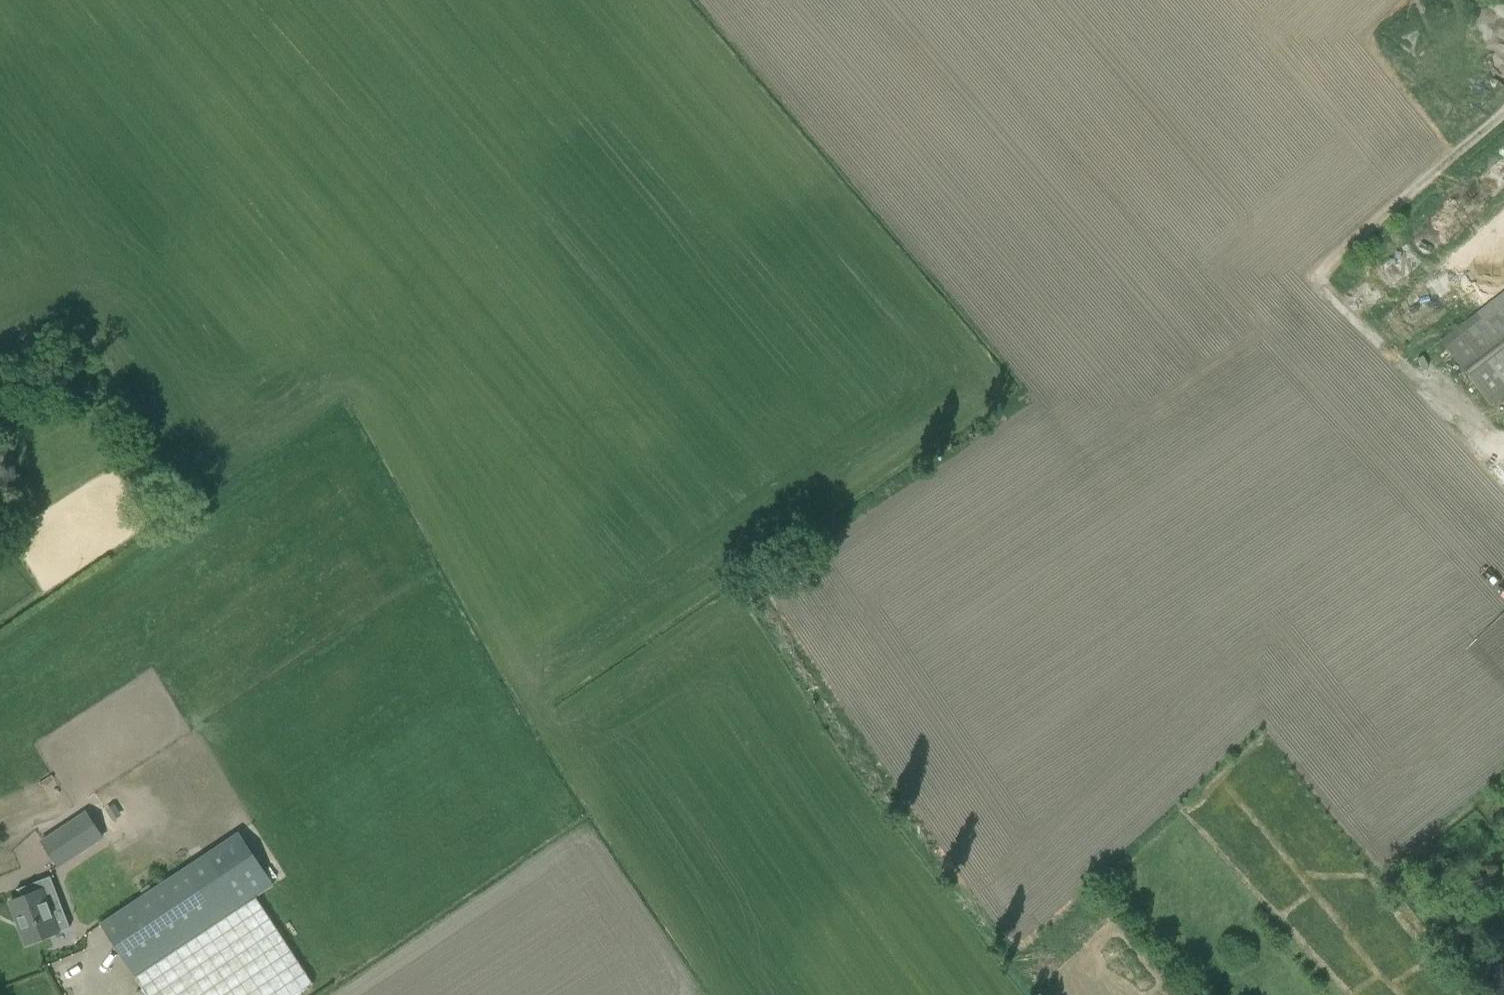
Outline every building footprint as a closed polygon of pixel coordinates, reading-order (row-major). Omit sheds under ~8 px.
[(1490,406),(1503,396),(1503,291),(1440,340),(1490,406)] [(41,842),(57,867),(102,837),(85,813),(41,842)] [(241,906),(207,853),(100,924),(134,976),(146,994),(295,994),(312,983),(255,897),(242,906),(241,906)] [(58,932),(48,905),(59,900),(50,876),(16,890),(19,898),(9,902),(26,944),(58,932)]
